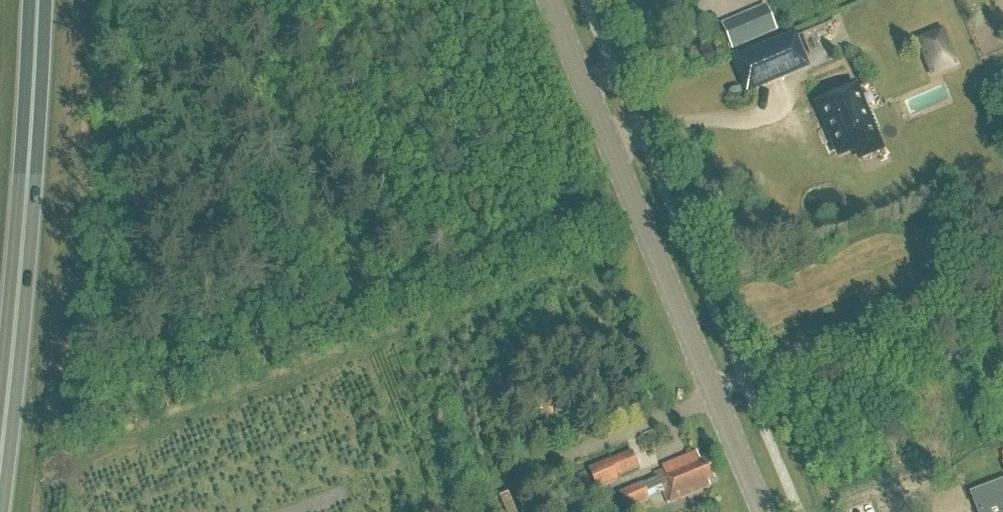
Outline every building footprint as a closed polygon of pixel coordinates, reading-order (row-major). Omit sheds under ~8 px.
[(723,28),(732,51),(777,32),(767,10),(723,28)] [(942,68),(957,60),(946,41),(932,49),(942,68)] [(737,63),(749,90),(799,69),(788,42),(737,63)] [(950,84),(914,100),(919,113),(956,97),(950,84)] [(860,146),(864,148),(870,145),(872,141),(875,140),(873,135),(879,132),(871,113),(864,115),(855,93),(820,107),(840,155),(860,146)] [(632,454),(589,471),(597,490),(618,481),(616,478),(638,469),(632,454)] [(620,495),(626,510),(663,494),(668,505),(710,487),(708,482),(712,480),(705,462),(701,464),(697,454),(662,468),(664,471),(655,475),(657,479),(620,495)] [(972,495),(978,511),(1002,511),(1002,483),(972,495)]
